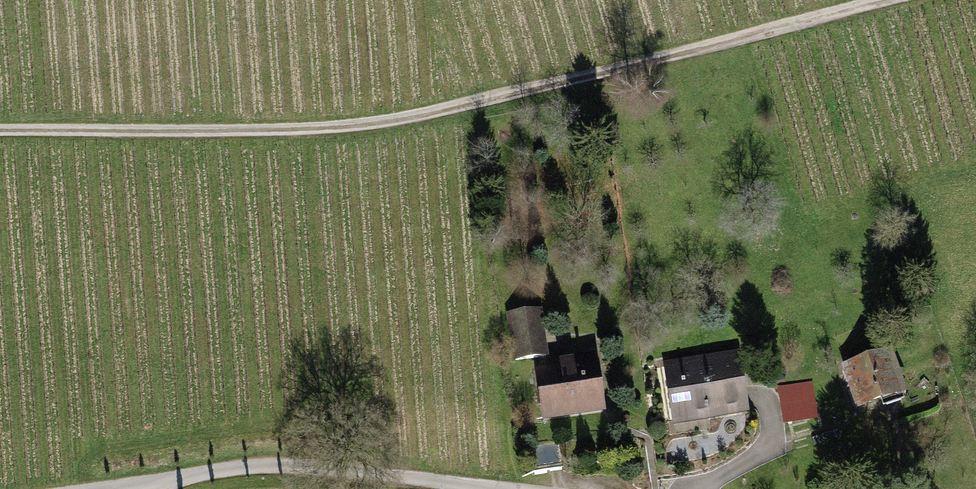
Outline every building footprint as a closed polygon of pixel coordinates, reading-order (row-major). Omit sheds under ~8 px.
[(540,308),(505,314),(513,359),(548,353),(540,308)] [(888,348),(842,366),(859,409),(905,391),(888,348)] [(742,351),(664,361),(670,417),(749,407),(742,351)] [(599,361),(537,370),(544,419),(606,411),(599,361)] [(812,385),(782,390),(787,420),(817,414),(812,385)]
